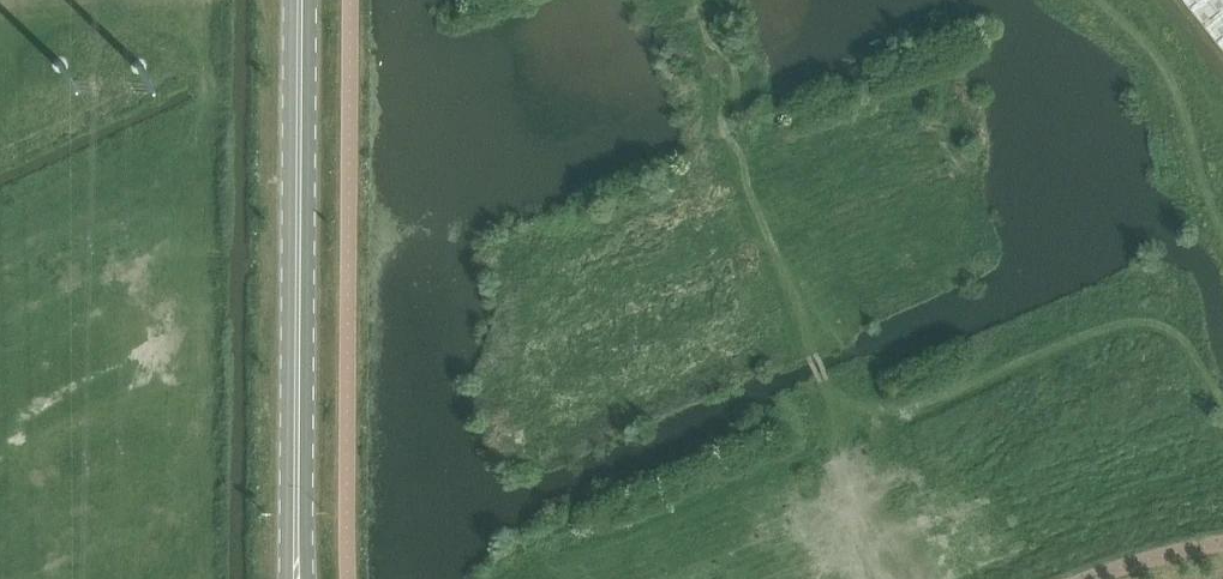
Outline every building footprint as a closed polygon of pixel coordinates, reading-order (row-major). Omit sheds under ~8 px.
[(1222,46),(1222,0),(1187,0),(1222,46)]
